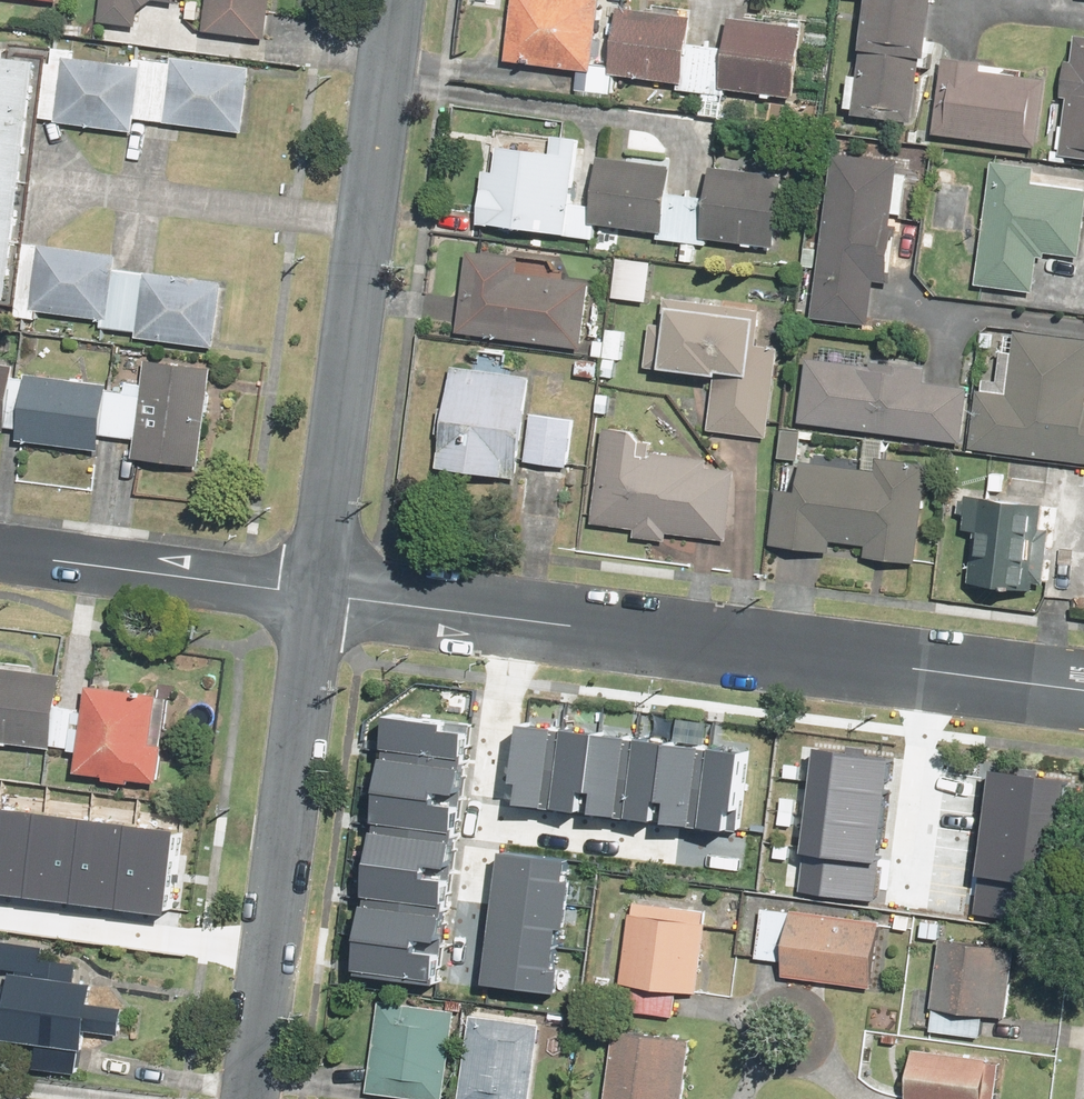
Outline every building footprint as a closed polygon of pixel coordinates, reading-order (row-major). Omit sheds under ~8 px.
[(94,22),(137,28),(141,0),(97,0),(94,22)] [(197,33),(261,41),(266,0),(201,0),(197,33)] [(502,65),(588,71),(593,0),(506,0),(502,65)] [(855,76),(845,75),(841,111),(918,118),(929,0),(862,0),(855,76)] [(675,90),(684,91),(682,114),(724,117),(725,94),(793,98),(798,27),(723,22),(721,46),(683,43),(685,17),(612,11),(607,77),(675,83),(675,90)] [(46,48),(37,118),(129,131),(131,120),(239,136),(249,67),(169,56),(168,67),(103,58),(106,39),(81,35),(78,52),(46,48)] [(1067,57),(1057,56),(1051,99),(1062,101),(1054,162),(1083,166),(1083,37),(1070,35),(1067,57)] [(978,70),(979,59),(934,56),(929,139),(1034,146),(1039,74),(978,70)] [(34,65),(0,61),(0,299),(3,299),(34,65)] [(474,226),(565,231),(565,239),(594,241),(595,232),(679,236),(677,259),(698,260),(699,243),(773,247),(776,172),(702,169),(701,194),(666,193),(667,164),(594,161),(594,176),(568,175),(570,138),(548,137),(548,153),(491,151),(490,171),(477,171),(474,226)] [(867,284),(882,286),(899,162),(829,152),(806,318),(861,326),(867,284)] [(1039,255),(1076,260),(1083,206),(1083,186),(1029,179),(1031,168),(988,162),(970,288),(1033,297),(1039,255)] [(138,273),(114,271),(115,255),(40,250),(35,314),(98,319),(97,329),(132,332),(131,339),(208,349),(216,282),(138,272),(138,273)] [(560,276),(561,260),(460,253),(454,335),(581,345),(586,278),(560,276)] [(752,347),(755,306),(660,300),(656,373),(709,376),(706,434),(773,438),(778,348),(752,347)] [(1009,353),(997,351),(993,383),(975,380),(966,449),(1083,464),(1083,404),(1080,403),(1083,376),(1083,342),(1012,332),(1009,353)] [(919,385),(921,365),(800,350),(791,423),(961,444),(967,391),(919,385)] [(139,385),(121,383),(120,393),(101,391),(101,384),(22,376),(15,444),(94,452),(96,436),(133,440),(131,454),(200,461),(210,366),(142,359),(139,385)] [(0,361),(0,429),(8,430),(10,362),(0,361)] [(527,373),(447,363),(433,472),(512,482),(527,373)] [(570,420),(527,414),(519,465),(563,471),(570,420)] [(664,548),(665,534),(723,542),(733,474),(711,471),(713,460),(653,452),(655,433),(600,426),(587,523),(631,529),(629,543),(664,548)] [(874,460),(873,470),(775,459),(765,548),(828,555),(829,544),(864,548),(863,559),(913,565),(924,466),(874,460)] [(1049,503),(974,494),(964,583),(1039,591),(1049,503)] [(70,748),(68,778),(161,785),(167,693),(81,687),(80,707),(52,705),(55,671),(0,667),(0,743),(70,748)] [(399,711),(355,972),(435,986),(479,725),(399,711)] [(537,716),(524,802),(744,836),(758,751),(537,716)] [(824,746),(805,883),(876,893),(895,756),(824,746)] [(994,772),(975,910),(1046,920),(1065,782),(994,772)] [(161,919),(173,833),(0,810),(0,897),(161,919)] [(508,845),(488,973),(558,985),(579,856),(508,845)] [(618,984),(629,985),(626,1012),(671,1018),(674,991),(696,994),(707,909),(629,899),(618,984)] [(779,961),(777,981),(872,991),(879,922),(759,910),(754,958),(779,961)] [(991,946),(936,941),(932,990),(929,990),(926,1034),(978,1038),(979,1017),(985,1018),(991,946)] [(88,1005),(91,986),(73,983),(77,963),(41,957),(42,946),(0,942),(0,999),(1,1000),(0,1006),(0,1041),(32,1046),(28,1070),(76,1078),(83,1033),(117,1035),(118,1006),(88,1005)] [(451,1011),(374,1001),(363,1092),(420,1098),(440,1098),(451,1011)] [(537,1022),(464,1014),(456,1098),(529,1098),(537,1022)] [(687,1038),(608,1032),(603,1098),(682,1098),(687,1038)] [(906,1048),(899,1098),(995,1098),(1000,1061),(906,1048)]
